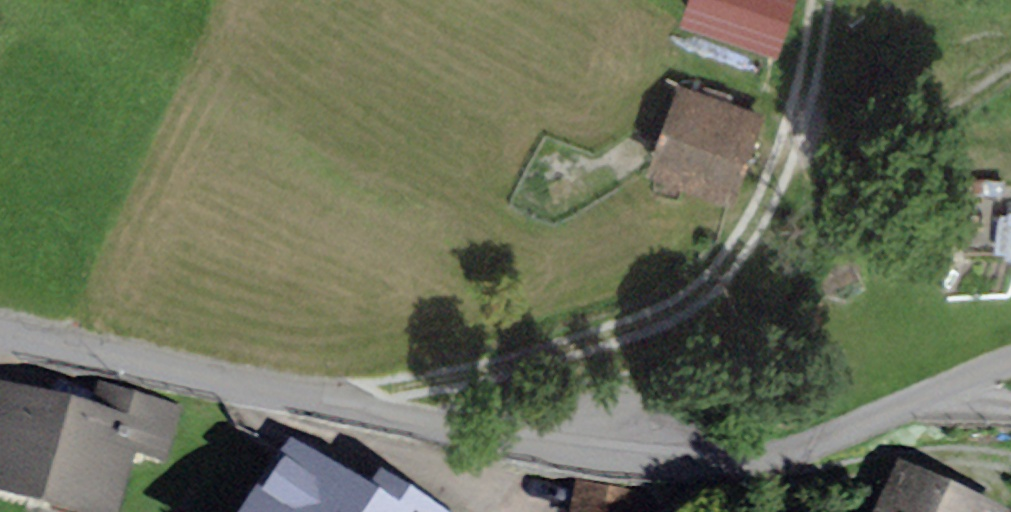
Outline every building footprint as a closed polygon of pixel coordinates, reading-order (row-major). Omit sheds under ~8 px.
[(680,28),(775,59),(794,0),(689,0),(680,28)] [(766,118),(676,87),(645,178),(735,208),(766,118)] [(957,186),(953,254),(1010,257),(1010,189),(957,186)] [(0,391),(0,509),(13,511),(123,511),(135,465),(167,473),(183,411),(97,389),(90,415),(0,391)] [(378,500),(284,449),(249,511),(372,511),(378,500)] [(898,471),(880,511),(993,511),(898,471)] [(372,511),(429,511),(385,488),(378,500),(372,511)]
